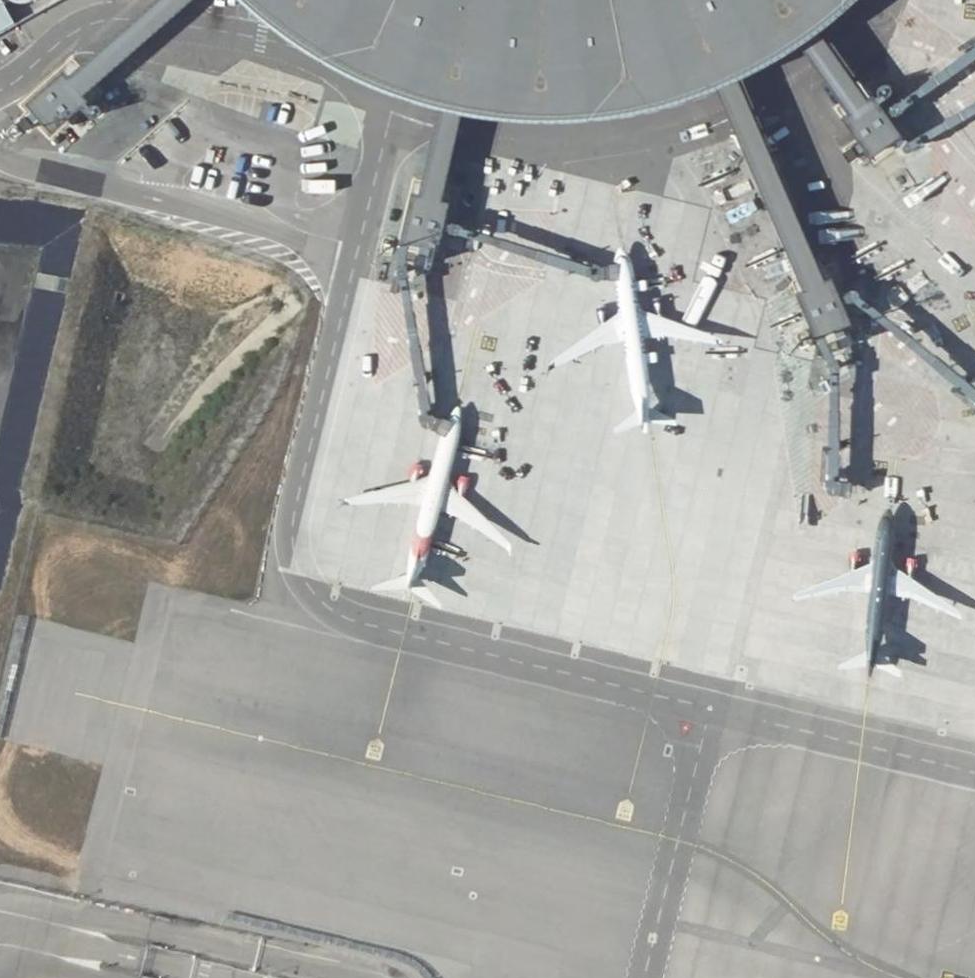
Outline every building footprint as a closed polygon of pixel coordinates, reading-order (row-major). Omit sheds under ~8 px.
[(63,73),(58,67),(18,102),(50,138),(90,101),(79,90),(182,0),(146,0),(63,73)] [(320,15),(368,41),(407,57),(444,68),(417,191),(408,189),(398,237),(403,238),(438,247),(443,222),(448,198),(440,196),(469,72),(497,109),(552,111),(607,107),(663,96),(714,80),(803,287),(796,290),(815,334),(819,333),(851,320),(842,297),(832,274),(825,277),(736,69),(767,53),(797,36),(848,108),(841,113),(869,153),(897,134),(902,131),(887,110),(873,91),(867,95),(816,22),(835,7),(842,0),(299,0),(320,15)] [(10,26),(0,8),(0,31),(10,26)]
